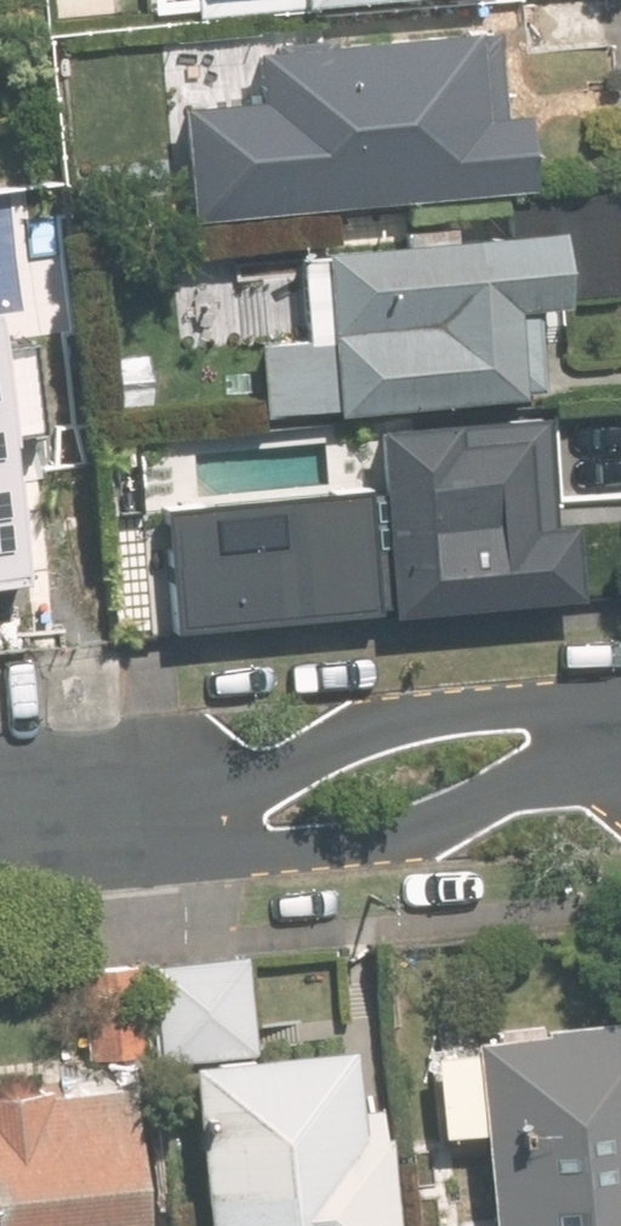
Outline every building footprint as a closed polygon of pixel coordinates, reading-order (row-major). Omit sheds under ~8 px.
[(526,68),(598,60),(592,0),(524,0),(519,1),(526,68)] [(212,220),(541,186),(533,116),(505,119),(495,28),(263,52),(267,94),(199,101),(212,220)] [(275,420),(548,390),(539,306),(580,302),(571,223),(333,249),(343,342),(267,350),(275,420)] [(0,342),(0,569),(19,567),(4,437),(43,432),(33,338),(0,342)] [(398,606),(583,587),(576,519),(560,520),(549,415),(337,437),(354,597),(396,593),(398,606)] [(174,519),(110,526),(122,635),(186,629),(174,519)] [(173,1058),(256,1050),(246,954),(163,963),(173,1058)] [(80,967),(89,1056),(148,1050),(139,961),(80,967)] [(481,1030),(501,1225),(620,1225),(620,1016),(481,1030)] [(199,1060),(216,1225),(401,1225),(382,1042),(199,1060)] [(147,1078),(0,1093),(0,1225),(162,1225),(147,1078)]
